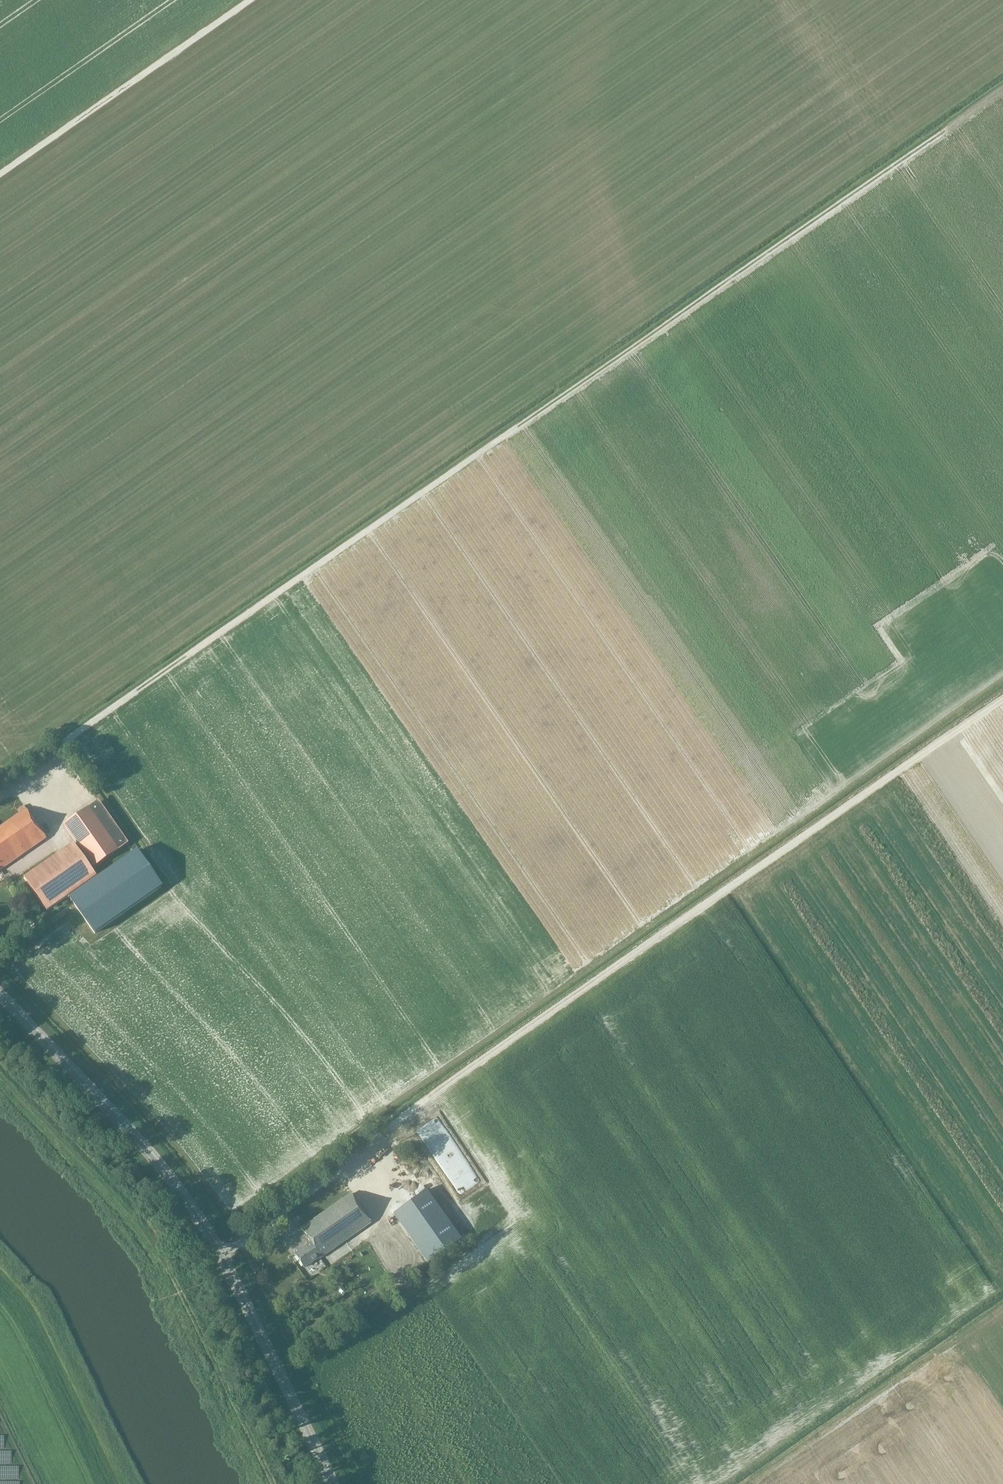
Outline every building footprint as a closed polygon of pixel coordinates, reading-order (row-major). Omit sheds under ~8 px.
[(118,850),(91,811),(88,806),(63,823),(93,867),(118,850)] [(45,838),(25,809),(0,827),(0,870),(45,838)] [(96,876),(91,869),(73,843),(24,877),(46,911),(96,876)] [(137,851),(69,898),(94,934),(161,887),(137,851)] [(424,1180),(387,1208),(422,1255),(459,1227),(424,1180)] [(319,1259),(370,1222),(350,1194),(299,1230),(309,1244),(294,1255),(304,1268),(318,1258),(319,1259)]
